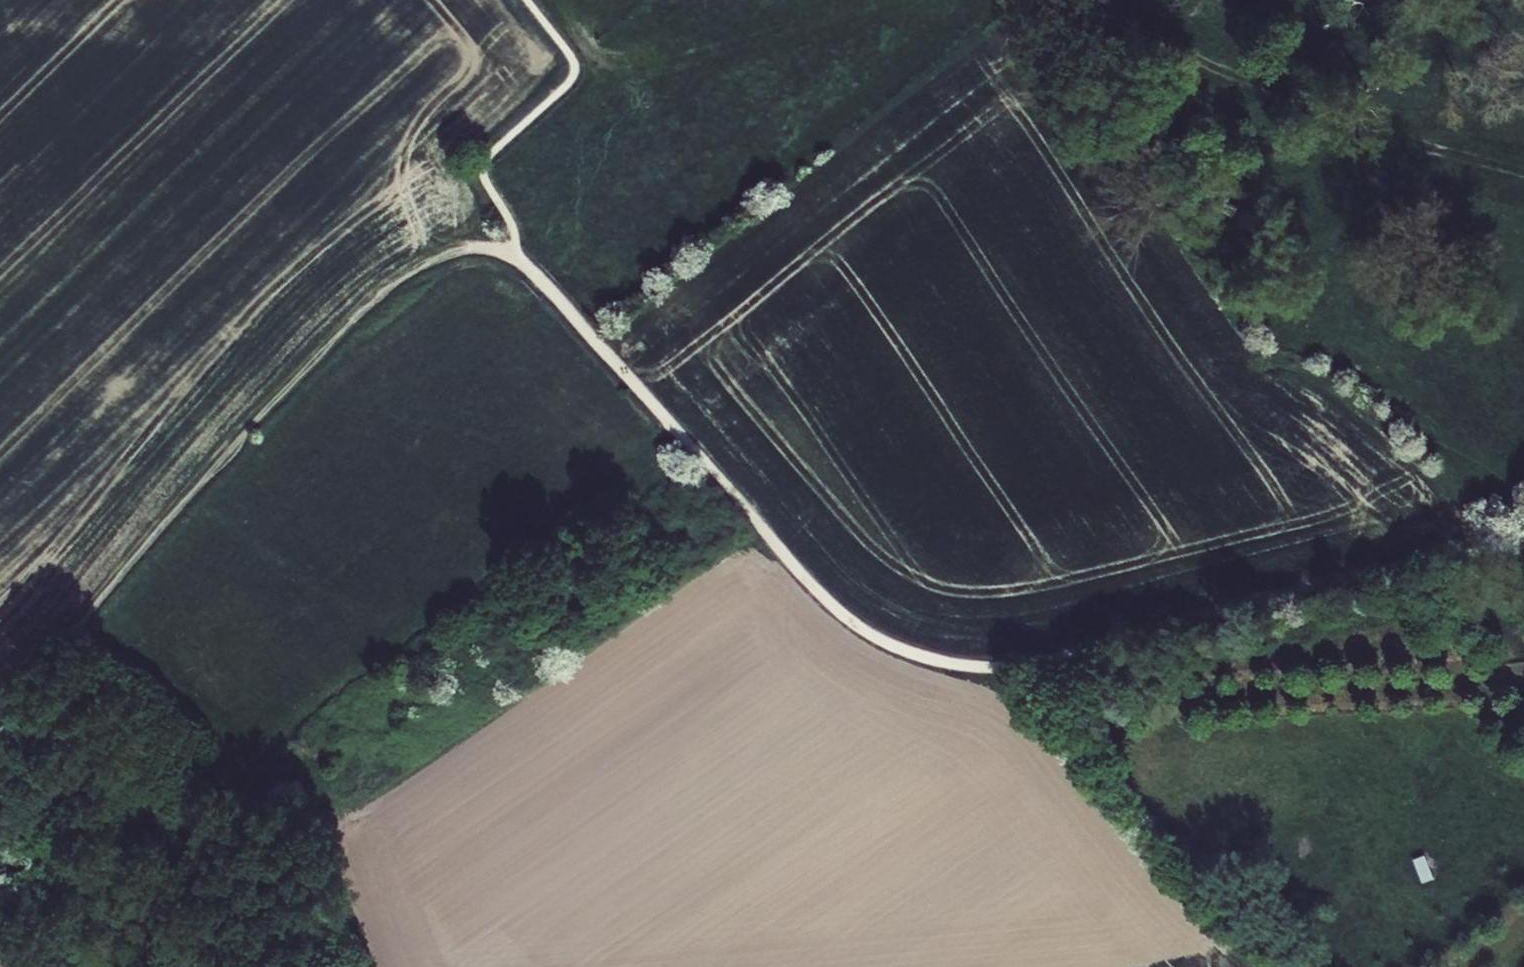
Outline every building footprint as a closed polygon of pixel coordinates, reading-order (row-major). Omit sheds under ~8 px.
[(8,790),(0,799),(0,801),(10,811),(19,801),(8,790)] [(40,958),(31,966),(49,966),(40,958)]
